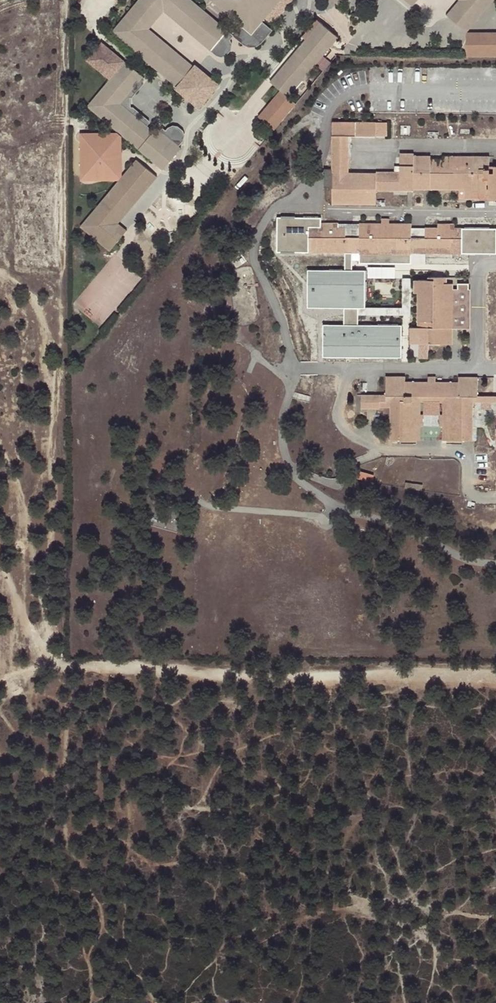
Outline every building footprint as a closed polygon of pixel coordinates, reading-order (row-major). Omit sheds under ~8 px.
[(227,36),(229,33),(190,0),(143,0),(113,35),(180,92),(194,75),(159,47),(157,49),(141,35),(168,3),(191,22),(188,26),(216,49),(227,36)] [(211,1),(253,36),(284,0),(212,0),(211,1)] [(460,1),(447,16),(451,21),(463,6),(466,9),(472,3),(469,0),(459,0),(460,1)] [(469,33),(495,0),(469,0),(472,3),(466,9),(463,6),(451,21),(466,33),(468,34),(469,33)] [(214,51),(216,49),(188,26),(191,22),(168,3),(141,35),(157,49),(159,47),(194,75),(197,71),(152,32),(167,16),(212,54),(214,51)] [(261,120),(274,130),(296,103),(289,96),(339,37),(319,21),(295,51),(300,54),(291,65),(286,61),(269,82),(280,90),(267,105),(271,108),(261,120)] [(467,56),(495,56),(495,33),(469,33),(468,34),(466,33),(467,56)] [(232,40),(227,36),(216,49),(214,51),(218,56),(232,40)] [(122,108),(146,80),(104,46),(89,64),(112,83),(89,110),(164,174),(183,152),(158,131),(154,136),(122,108)] [(300,54),(295,51),(286,61),(291,65),(300,54)] [(194,75),(180,92),(202,111),(220,90),(197,71),(194,75)] [(257,117),(261,120),(271,108),(267,105),(257,117)] [(332,135),(349,135),(376,136),(376,122),(333,121),(332,135)] [(376,122),(376,136),(387,136),(387,122),(376,122)] [(332,172),(349,172),(349,135),(332,135),(332,168),(332,172)] [(349,172),(332,172),(332,168),(322,169),(323,187),(332,188),(332,204),(375,204),(376,190),(413,191),(414,189),(463,190),(471,190),(479,190),(479,195),(488,195),(488,198),(495,198),(495,165),(489,165),(489,156),(442,155),(442,158),(430,158),(430,155),(413,155),(413,153),(400,153),(399,171),(376,171),(376,172),(349,172)] [(131,204),(155,177),(139,163),(82,229),(112,255),(124,239),(108,225),(128,201),(131,204)] [(158,180),(155,177),(131,204),(128,201),(108,225),(124,239),(129,233),(120,226),(158,180)] [(471,190),(463,190),(463,198),(471,198),(471,190)] [(381,223),(360,223),(360,237),(344,237),(344,227),(333,227),(333,222),(321,222),(321,216),(278,216),(278,251),(345,252),(345,269),(306,269),(306,307),(343,307),(343,323),(321,323),(321,356),(400,357),(400,324),(358,324),(358,307),(365,307),(365,268),(352,268),(352,252),(359,252),(359,263),(412,263),(412,253),(495,253),(495,235),(495,227),(449,227),(449,223),(438,223),(438,227),(425,227),(425,238),(410,238),(410,223),(388,223),(381,223)] [(409,326),(409,342),(452,342),(452,326),(467,326),(468,282),(457,283),(457,289),(452,288),(452,282),(446,282),(446,276),(428,276),(428,279),(417,279),(417,326),(409,326)] [(376,407),(391,407),(390,439),(421,439),(421,425),(424,426),(424,414),(421,414),(421,402),(444,402),(444,414),(440,414),(440,426),(443,426),(443,440),(473,440),(474,402),(478,402),(495,402),(495,395),(478,395),(479,376),(459,376),(459,381),(437,381),(429,381),(406,380),(406,375),(386,375),(386,394),(376,394),(376,407)] [(377,408),(376,407),(376,394),(362,394),(362,408),(377,408)]
